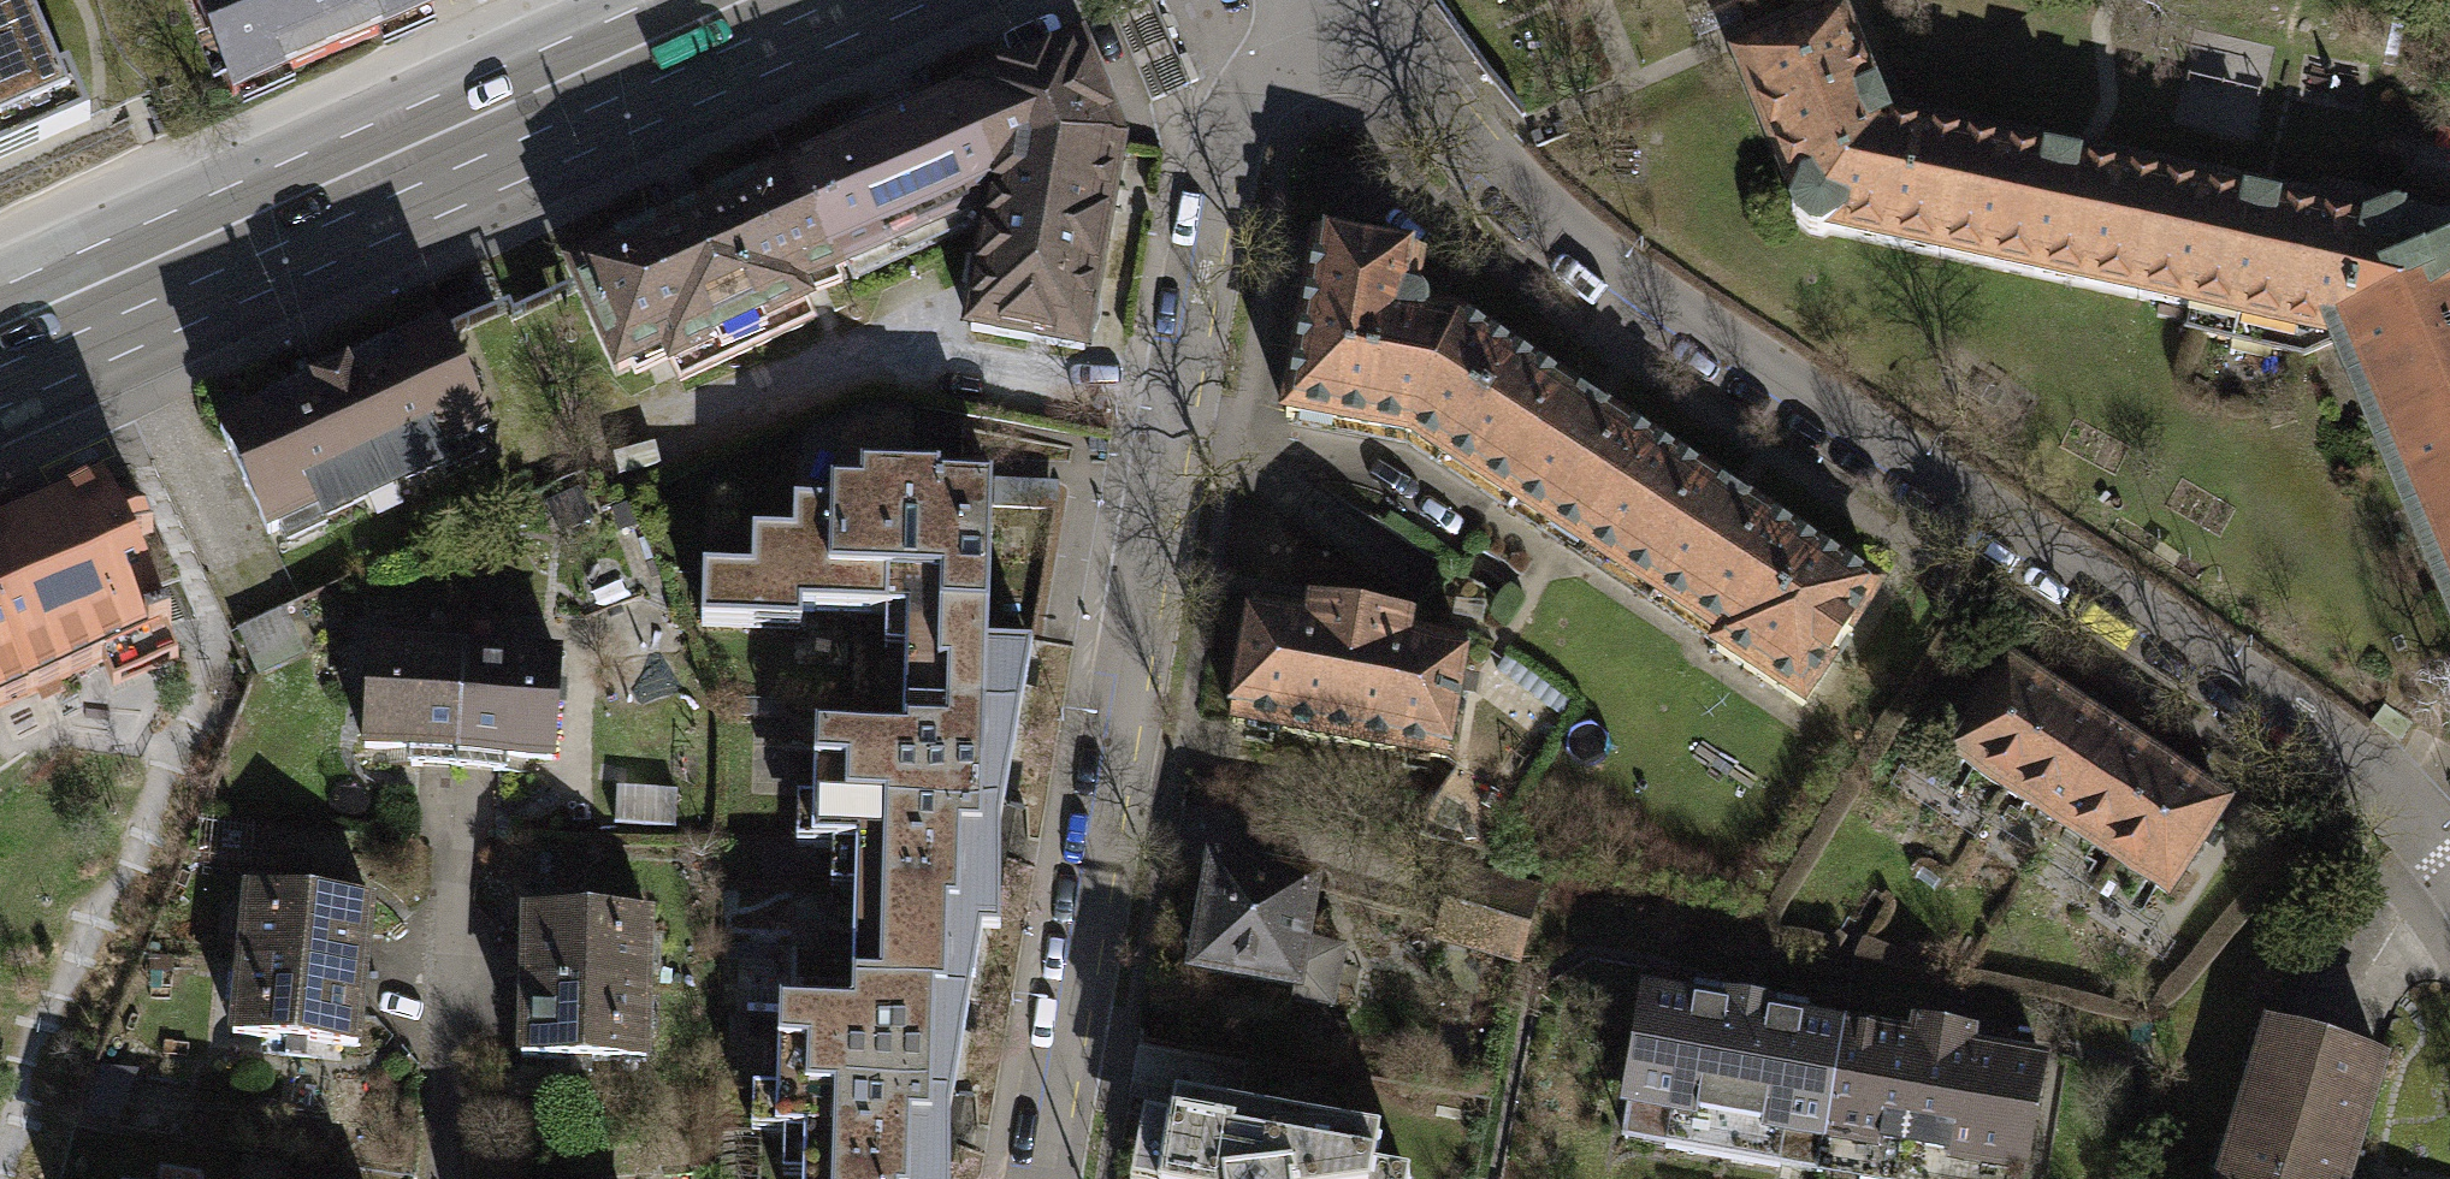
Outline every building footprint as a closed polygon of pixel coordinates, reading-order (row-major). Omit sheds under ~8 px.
[(93,133),(63,63),(51,66),(26,0),(0,0),(0,173),(93,133)] [(233,109),(434,30),(422,0),(190,0),(233,109)] [(1886,122),(1838,14),(1730,57),(1792,203),(1786,210),(1795,226),(1811,235),(1824,233),(1826,229),(1939,252),(1963,136),(1886,122)] [(967,333),(1080,349),(1119,147),(1079,39),(970,85),(998,161),(991,200),(967,333)] [(991,200),(998,161),(970,85),(797,161),(843,261),(991,200)] [(1963,136),(1939,252),(2139,295),(2164,178),(1963,136)] [(797,161),(568,265),(615,369),(665,347),(678,377),(813,315),(798,282),(843,261),(797,161)] [(2164,178),(2139,295),(2192,307),(2188,331),(2306,354),(2339,340),(2349,366),(2373,255),(2357,251),(2363,222),(2164,178)] [(2349,366),(2449,608),(2449,233),(2441,238),(2399,229),(2402,209),(2392,207),(2363,222),(2357,251),(2373,255),(2349,366)] [(1441,455),(1509,350),(1459,317),(1425,312),(1426,297),(1420,290),(1411,290),(1414,254),(1396,252),(1397,241),(1388,230),(1369,226),(1350,225),(1334,232),(1333,241),(1313,239),(1284,415),(1413,436),(1441,455)] [(438,327),(216,429),(265,533),(486,431),(438,327)] [(1509,350),(1441,455),(1585,549),(1653,443),(1509,350)] [(1653,443),(1585,549),(1726,640),(1793,533),(1653,443)] [(907,708),(1021,708),(1030,643),(990,643),(990,476),(935,476),(935,468),(859,468),(859,487),(827,487),(827,506),(789,506),(789,537),(751,537),(751,571),(702,571),(702,627),(799,627),(799,608),(886,608),(886,646),(905,645),(907,708)] [(101,489),(0,534),(0,717),(171,641),(131,552),(153,544),(147,531),(117,523),(101,489)] [(1793,533),(1726,640),(1719,650),(1802,702),(1876,585),(1793,533)] [(284,604),(235,626),(257,674),(306,652),(284,604)] [(1223,719),(1434,755),(1453,643),(1242,607),(1223,719)] [(358,751),(455,758),(464,647),(367,640),(358,751)] [(455,758),(552,765),(560,654),(464,647),(455,758)] [(1947,755),(2001,789),(2059,698),(2005,664),(1947,755)] [(2001,789),(2056,824),(2114,732),(2059,698),(2001,789)] [(999,825),(1021,708),(907,708),(907,727),(814,727),(814,799),(794,799),(794,845),(832,845),(832,890),(852,890),(852,994),(969,994),(977,933),(998,931),(999,825)] [(2056,824),(2111,858),(2169,767),(2114,732),(2056,824)] [(2111,858),(2166,893),(2223,801),(2169,767),(2111,858)] [(1205,863),(1187,967),(1287,984),(1305,880),(1205,863)] [(1429,934),(1506,958),(1522,907),(1445,883),(1429,934)] [(365,970),(371,897),(243,885),(236,959),(365,970)] [(524,909),(521,984),(646,990),(649,914),(524,909)] [(358,1044),(365,970),(236,959),(230,1032),(358,1044)] [(521,984),(518,1060),(643,1065),(646,990),(521,984)] [(969,994),(852,994),(852,1006),(780,1006),(780,1090),(751,1089),(751,1131),(781,1131),(781,1174),(798,1174),(798,1178),(946,1178),(947,1115),(969,994)] [(1819,1040),(1738,1026),(1739,1021),(1707,1016),(1707,1019),(1619,1004),(1600,1116),(1642,1123),(1636,1161),(1744,1178),(1759,1178),(1764,1148),(1800,1154),(1819,1040)] [(2324,1175),(2339,1178),(2344,1178),(2380,1061),(2268,1028),(2222,1178),(2323,1178),(2324,1175)] [(1974,1178),(1980,1178),(2019,1178),(2034,1074),(1953,1063),(1956,1045),(1909,1039),(1907,1055),(1819,1040),(1800,1154),(1850,1161),(1848,1178),(1974,1178)] [(1373,1174),(1379,1137),(1178,1106),(1167,1178),(1405,1178),(1373,1174)]
